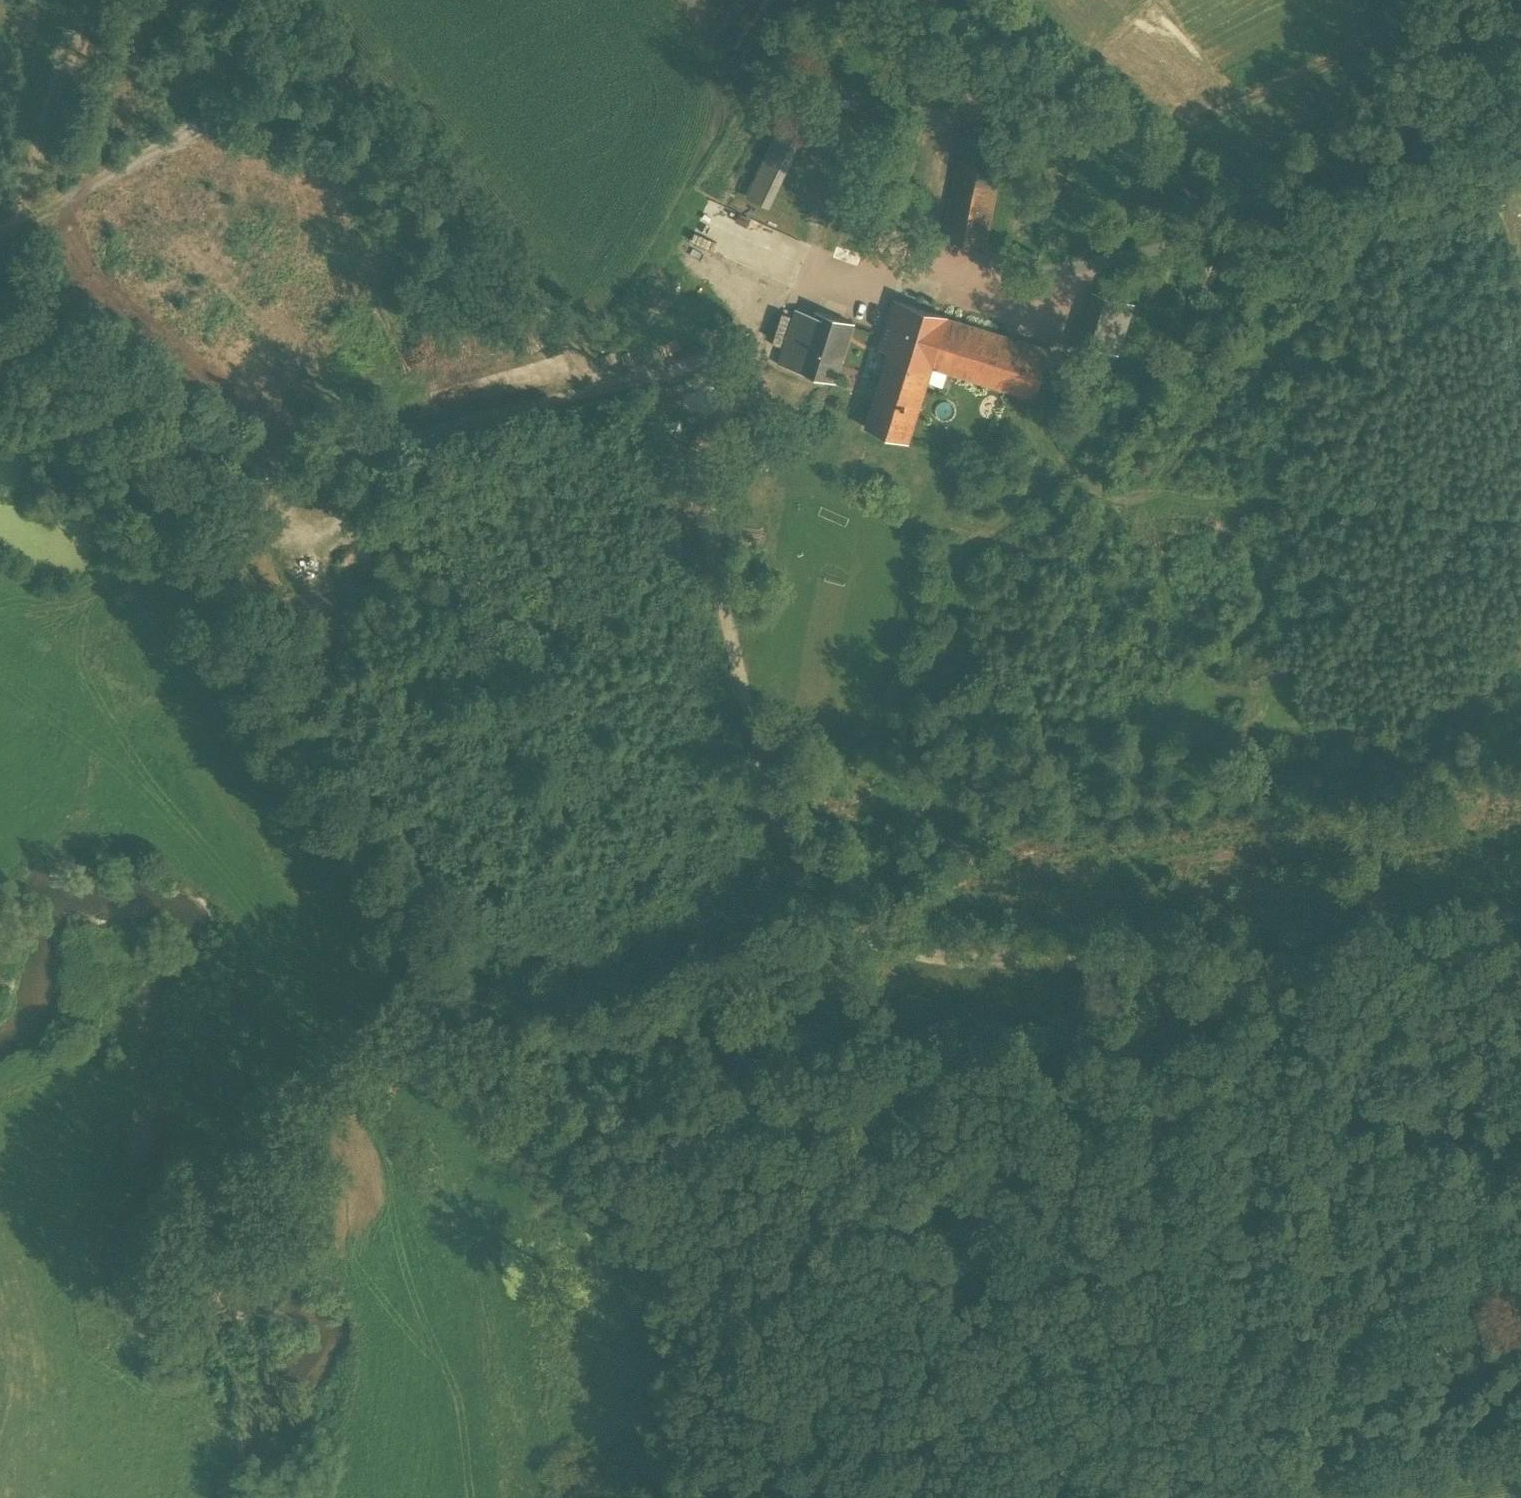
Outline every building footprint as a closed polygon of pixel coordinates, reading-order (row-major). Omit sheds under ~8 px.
[(869,128),(811,100),(795,132),(853,160),(869,128)] [(776,136),(752,187),(746,184),(741,194),(768,207),(797,146),(776,136)] [(1006,145),(962,136),(943,239),(986,248),(1006,145)] [(873,219),(848,210),(833,258),(858,267),(873,219)] [(1134,305),(1095,293),(1079,343),(1118,356),(1134,305)] [(949,318),(894,301),(879,349),(890,352),(866,428),(909,442),(933,367),(949,318)] [(853,323),(817,311),(815,316),(797,310),(779,364),(834,382),(853,323)] [(1051,350),(949,318),(933,367),(975,380),(1036,399),(1051,350)]
